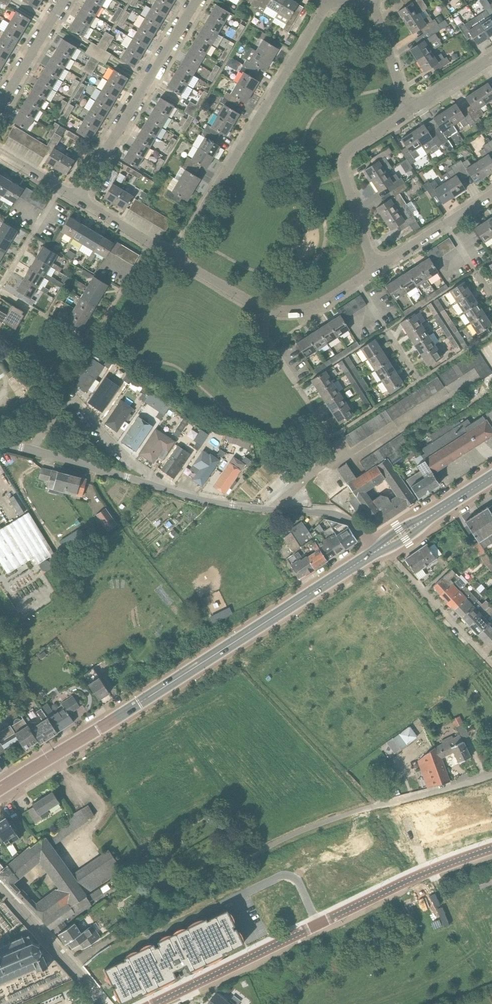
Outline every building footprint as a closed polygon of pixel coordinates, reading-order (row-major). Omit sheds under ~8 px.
[(22,1),(37,9),(42,0),(23,0),(22,1)] [(95,17),(101,6),(91,0),(86,0),(81,8),(95,17)] [(165,17),(171,6),(161,0),(156,0),(151,8),(165,17)] [(260,7),(264,0),(253,0),(250,4),(258,9),(260,7)] [(278,13),(286,0),(264,0),(260,7),(265,10),(267,7),(278,13)] [(292,28),(301,11),(296,8),(299,3),(294,0),(286,0),(278,13),(275,18),(286,24),(292,28)] [(419,14),(428,8),(422,0),(407,0),(410,4),(398,12),(405,23),(419,14)] [(488,38),(491,36),(491,20),(491,19),(491,9),(490,5),(486,0),(481,0),(480,1),(486,11),(481,14),(485,20),(479,24),(488,38)] [(210,15),(224,24),(230,13),(216,5),(210,15)] [(114,14),(119,17),(123,10),(119,7),(116,11),(113,9),(111,12),(114,14)] [(75,18),(89,27),(95,17),(81,8),(75,18)] [(145,18),(159,27),(165,17),(151,8),(145,18)] [(10,22),(24,30),(30,20),(16,11),(10,22)] [(121,18),(126,21),(130,14),(126,11),(121,18)] [(110,21),(115,24),(119,17),(114,14),(110,21)] [(424,26),(427,31),(438,24),(435,19),(432,21),(429,16),(423,19),(419,14),(405,23),(412,34),(424,26)] [(204,26),(218,34),(224,24),(210,15),(204,26)] [(89,27),(75,18),(69,29),(83,38),(89,27)] [(117,25),(122,28),(126,21),(121,18),(117,25)] [(139,29),(153,37),(159,27),(145,18),(139,29)] [(438,24),(427,31),(430,37),(448,25),(445,20),(438,24)] [(18,41),(24,30),(10,22),(4,32),(18,41)] [(477,45),(488,38),(479,24),(473,27),(469,22),(464,25),(463,23),(457,26),(464,36),(469,33),(477,45)] [(237,31),(241,34),(245,27),(241,24),(237,31)] [(292,28),(286,24),(283,30),(286,32),(289,33),(292,28)] [(198,36),(212,44),(218,34),(204,26),(198,36)] [(132,39),(147,48),(153,37),(139,29),(132,39)] [(232,38),(237,41),(241,34),(237,31),(232,38)] [(12,51),(18,41),(4,32),(0,38),(0,44),(12,51)] [(256,51),(272,60),(278,49),(270,44),(274,39),(263,33),(259,38),(263,40),(256,51)] [(97,46),(102,49),(108,38),(103,36),(97,46)] [(191,46),(205,55),(212,44),(198,36),(191,46)] [(417,61),(431,52),(427,46),(433,42),(430,37),(410,50),(417,61)] [(102,49),(106,51),(112,41),(108,38),(102,49)] [(56,50),(70,58),(77,48),(63,39),(56,50)] [(126,50),(140,58),(147,48),(132,39),(126,50)] [(102,49),(97,46),(92,43),(89,48),(98,54),(102,49)] [(6,61),(12,51),(0,44),(0,58),(6,61)] [(224,52),(228,54),(232,47),(228,45),(224,52)] [(185,57),(199,65),(205,55),(191,46),(185,57)] [(91,56),(95,59),(98,54),(89,48),(86,53),(91,56)] [(106,51),(102,49),(98,54),(108,60),(111,54),(106,51)] [(64,68),(70,58),(56,50),(50,60),(64,68)] [(140,58),(126,50),(120,60),(134,69),(140,58)] [(243,65),(254,72),(257,73),(260,68),(265,71),(272,60),(256,51),(250,62),(247,60),(243,65)] [(220,59),(224,61),(228,54),(224,52),(220,59)] [(439,69),(450,63),(446,57),(444,59),(441,54),(435,57),(431,52),(417,61),(424,72),(436,64),(439,69)] [(108,60),(98,54),(95,59),(99,61),(105,65),(108,60)] [(95,59),(91,56),(85,66),(90,68),(95,59)] [(179,67),(193,75),(199,65),(185,57),(179,67)] [(94,71),(99,61),(95,59),(90,68),(94,71)] [(58,79),(64,68),(50,60),(44,70),(58,79)] [(212,72),(216,75),(220,68),(216,65),(212,72)] [(237,83),(252,93),(259,82),(251,77),(254,72),(243,65),(240,71),(243,73),(237,83)] [(173,77),(187,86),(193,75),(179,67),(173,77)] [(52,89),(58,79),(44,70),(38,81),(52,89)] [(108,80),(122,89),(128,79),(114,70),(108,80)] [(208,79),(212,82),(216,75),(212,72),(208,79)] [(187,86),(173,77),(166,88),(181,96),(187,86)] [(71,87),(75,89),(79,82),(75,80),(71,87)] [(116,99),(122,89),(108,80),(101,91),(116,99)] [(46,99),(52,89),(38,81),(31,91),(46,99)] [(224,97),(234,104),(238,99),(246,104),(252,93),(237,83),(230,94),(227,92),(224,97)] [(487,83),(476,90),(486,105),(491,101),(491,90),(487,83)] [(78,91),(82,93),(86,86),(82,84),(78,91)] [(67,94),(71,96),(75,89),(71,87),(67,94)] [(468,113),(475,123),(480,120),(478,118),(483,114),(482,113),(488,109),(486,105),(476,90),(465,98),(473,110),(468,113)] [(39,110),(46,99),(31,91),(25,101),(39,110)] [(74,98),(78,100),(82,93),(78,91),(74,98)] [(95,101),(109,110),(116,99),(101,91),(95,101)] [(207,97),(202,94),(196,105),(200,108),(207,97)] [(217,116),(233,125),(239,114),(231,109),(234,104),(224,97),(220,103),(224,105),(217,116)] [(154,108),(168,117),(174,106),(160,98),(154,108)] [(59,107),(63,110),(67,103),(63,100),(59,107)] [(19,112),(33,120),(39,110),(25,101),(19,112)] [(89,111),(103,120),(109,110),(95,101),(89,111)] [(200,108),(196,105),(190,102),(187,107),(197,113),(200,108)] [(470,126),(475,123),(468,113),(463,116),(455,104),(444,111),(454,126),(460,122),(463,127),(468,124),(470,126)] [(66,111),(70,114),(74,107),(70,105),(66,111)] [(55,114),(59,117),(63,110),(59,107),(55,114)] [(189,115),(194,118),(197,113),(187,107),(184,112),(189,115)] [(162,127),(168,117),(154,108),(148,119),(162,127)] [(61,118),(66,121),(70,114),(66,111),(61,118)] [(83,122),(97,130),(103,120),(89,111),(83,122)] [(436,134),(443,144),(448,141),(446,138),(451,135),(448,129),(454,126),(444,111),(433,118),(441,130),(436,134)] [(33,120),(19,112),(13,122),(27,131),(33,120)] [(189,115),(183,126),(187,128),(194,118),(189,115)] [(204,130),(215,137),(218,131),(226,136),(233,125),(217,116),(210,127),(207,125),(204,130)] [(142,129),(156,137),(162,127),(148,119),(142,129)] [(97,130),(83,122),(76,132),(91,141),(97,130)] [(51,131),(55,133),(59,125),(55,123),(51,131)] [(438,147),(443,144),(436,134),(431,137),(423,125),(412,132),(422,146),(428,142),(431,148),(436,145),(438,147)] [(8,136),(13,139),(19,129),(14,126),(8,136)] [(13,139),(18,143),(24,132),(19,129),(13,139)] [(135,139),(149,148),(156,137),(142,129),(135,139)] [(198,148),(213,158),(220,147),(212,142),(215,137),(204,130),(201,135),(204,137),(198,148)] [(54,148),(55,149),(62,137),(55,133),(51,131),(47,137),(51,140),(47,146),(50,148),(47,153),(50,154),(54,148)] [(66,135),(73,140),(76,135),(69,131),(66,135)] [(18,143),(23,146),(29,135),(24,132),(18,143)] [(404,154),(411,165),(416,162),(414,159),(419,156),(415,150),(422,146),(412,132),(401,139),(409,151),(404,154)] [(23,146),(29,149),(35,139),(29,135),(23,146)] [(73,140),(80,144),(83,140),(76,135),(73,140)] [(168,145),(172,147),(177,140),(172,138),(168,145)] [(29,149),(34,152),(40,142),(35,139),(29,149)] [(129,150),(143,158),(149,148),(135,139),(129,150)] [(34,152),(39,155),(45,145),(40,142),(34,152)] [(486,176),(491,172),(491,161),(489,157),(491,155),(491,150),(488,143),(482,146),(484,149),(479,152),(483,158),(477,162),(486,176)] [(44,158),(47,153),(50,148),(47,146),(45,145),(39,155),(44,158)] [(164,152),(168,154),(172,147),(168,145),(164,152)] [(372,181),(392,168),(387,161),(391,158),(389,155),(393,152),(389,147),(373,157),(377,162),(365,170),(372,181)] [(45,162),(56,169),(64,155),(55,149),(54,148),(50,154),(45,162)] [(185,162),(195,169),(199,164),(206,169),(213,158),(198,148),(191,159),(188,157),(185,162)] [(143,158),(129,150),(123,160),(137,169),(143,158)] [(64,155),(56,169),(66,175),(75,161),(64,155)] [(156,166),(160,168),(164,161),(160,159),(156,166)] [(475,183),(486,176),(477,162),(471,165),(467,160),(462,163),(461,161),(456,164),(462,174),(467,171),(475,183)] [(200,179),(195,176),(198,171),(195,169),(185,162),(182,168),(185,170),(178,181),(194,190),(200,179)] [(445,182),(454,197),(465,190),(457,178),(462,174),(456,164),(451,167),(452,170),(447,173),(451,178),(445,182)] [(151,173),(156,175),(160,168),(156,166),(151,173)] [(125,171),(132,175),(135,171),(128,167),(125,171)] [(394,190),(405,183),(401,178),(399,179),(396,174),(390,178),(386,172),(392,168),(372,181),(379,192),(391,185),(394,190)] [(132,175),(139,179),(142,175),(135,171),(132,175)] [(0,176),(0,195),(2,196),(11,182),(0,175),(0,176)] [(443,204),(454,197),(445,182),(439,186),(435,180),(435,181),(433,178),(423,185),(427,190),(430,195),(435,192),(443,204)] [(168,190),(165,195),(179,203),(182,198),(187,201),(194,190),(178,181),(171,192),(168,190)] [(11,182),(2,196),(14,204),(19,197),(25,201),(31,191),(24,187),(23,189),(11,182)] [(384,219),(406,205),(407,204),(400,193),(408,188),(405,183),(394,190),(389,193),(392,198),(376,208),(384,219)] [(104,198),(114,204),(123,190),(112,184),(104,198)] [(114,204),(125,211),(134,196),(123,190),(114,204)] [(25,201),(31,204),(37,194),(31,191),(25,201)] [(31,204),(37,208),(43,198),(37,194),(31,204)] [(37,208),(43,211),(48,201),(43,198),(37,208)] [(129,210),(134,213),(141,202),(135,199),(129,210)] [(134,213),(140,216),(146,205),(141,202),(134,213)] [(140,216),(145,219),(151,209),(146,205),(140,216)] [(406,205),(384,219),(391,230),(399,225),(402,230),(417,221),(406,205)] [(145,219),(150,222),(156,212),(151,209),(145,219)] [(150,222),(155,225),(161,215),(156,212),(150,222)] [(155,225),(160,228),(166,218),(161,215),(155,225)] [(70,217),(61,232),(71,238),(80,223),(70,217)] [(160,228),(166,231),(172,221),(166,218),(160,228)] [(17,231),(3,223),(3,222),(0,220),(0,225),(1,226),(0,228),(0,234),(11,241),(17,231)] [(491,244),(491,231),(486,222),(475,228),(484,243),(485,242),(488,247),(491,244)] [(80,223),(71,238),(82,244),(91,230),(80,223)] [(91,230),(82,244),(93,251),(101,236),(91,230)] [(0,234),(0,249),(5,252),(11,241),(0,234)] [(101,236),(93,251),(105,258),(109,251),(114,244),(101,236)] [(450,252),(456,248),(449,238),(443,242),(450,252)] [(444,255),(450,252),(443,242),(437,245),(444,255)] [(116,255),(122,259),(128,249),(122,245),(116,255)] [(438,259),(444,255),(437,245),(431,249),(438,259)] [(47,265),(50,267),(57,255),(43,246),(36,258),(47,265)] [(122,259),(128,262),(134,252),(128,249),(122,259)] [(432,263),(438,259),(431,249),(426,253),(429,258),(432,263)] [(128,262),(133,265),(139,255),(134,252),(128,262)] [(29,269),(44,278),(50,267),(47,265),(36,258),(29,269)] [(418,265),(427,279),(438,272),(432,263),(429,258),(418,265)] [(431,285),(427,279),(418,265),(407,272),(417,286),(421,283),(425,289),(431,285)] [(23,280),(37,289),(44,278),(29,269),(23,280)] [(406,293),(417,286),(407,272),(397,279),(406,293)] [(108,285),(94,277),(87,286),(102,295),(108,285)] [(395,300),(406,293),(397,279),(386,286),(395,300)] [(17,290),(31,299),(37,289),(23,280),(17,290)] [(457,302),(471,293),(464,282),(450,291),(457,302)] [(435,291),(438,295),(448,288),(446,284),(435,291)] [(102,295),(87,286),(81,298),(95,306),(102,295)] [(424,298),(427,302),(438,295),(435,291),(424,298)] [(463,313),(478,303),(471,293),(457,302),(463,313)] [(361,309),(367,305),(360,295),(354,299),(361,309)] [(95,306),(81,298),(74,308),(89,317),(95,306)] [(414,305),(416,309),(427,302),(424,298),(414,305)] [(355,313),(361,309),(354,299),(348,303),(355,313)] [(440,312),(444,310),(437,299),(434,302),(440,312)] [(65,303),(62,307),(69,311),(72,307),(65,303)] [(349,316),(355,313),(348,303),(343,307),(349,316)] [(434,316),(438,314),(431,303),(427,306),(434,316)] [(470,323),(485,314),(478,303),(463,313),(470,323)] [(403,312),(405,316),(416,309),(414,305),(403,312)] [(8,335),(11,336),(24,316),(22,314),(23,312),(13,306),(7,315),(3,322),(13,328),(8,335)] [(343,320),(349,316),(343,307),(337,310),(340,315),(343,320)] [(89,317),(74,308),(67,321),(82,329),(89,317)] [(447,323),(451,320),(444,310),(440,312),(447,323)] [(407,334),(421,324),(415,314),(400,323),(407,334)] [(441,327),(445,325),(438,314),(434,316),(441,327)] [(485,314),(470,323),(477,334),(491,325),(485,314)] [(329,322),(338,337),(349,330),(343,320),(340,315),(329,322)] [(454,333),(458,331),(451,320),(447,323),(454,333)] [(328,344),(338,337),(329,322),(318,329),(328,344)] [(414,345),(428,335),(421,324),(407,334),(414,345)] [(448,338),(451,335),(445,325),(441,327),(448,338)] [(317,350),(328,344),(318,329),(308,336),(317,350)] [(421,355),(435,346),(428,335),(414,345),(421,355)] [(455,349),(459,346),(451,335),(448,338),(455,349)] [(306,357),(317,350),(308,336),(297,343),(306,357)] [(367,359),(382,350),(375,339),(361,349),(367,359)] [(346,349),(349,353),(360,346),(357,342),(346,349)] [(435,346),(421,355),(428,366),(442,357),(435,346)] [(336,355),(339,359),(349,353),(346,349),(336,355)] [(374,370),(389,361),(382,350),(367,359),(374,370)] [(478,374),(489,367),(478,350),(467,357),(474,368),(478,374)] [(325,362),(328,366),(339,359),(336,355),(325,362)] [(352,370),(356,368),(348,357),(345,359),(352,370)] [(469,371),(474,368),(467,357),(462,361),(469,371)] [(75,383),(81,387),(97,361),(91,358),(75,383)] [(9,372),(0,359),(0,379),(9,372)] [(104,366),(109,369),(112,364),(107,360),(104,366)] [(349,372),(342,361),(338,363),(346,375),(349,372)] [(381,381),(396,372),(389,361),(374,370),(381,381)] [(463,375),(469,371),(462,361),(456,365),(463,375)] [(314,369),(316,374),(328,366),(325,362),(314,369)] [(458,379),(463,375),(456,365),(451,368),(458,379)] [(491,374),(491,371),(489,367),(478,374),(482,380),(491,374)] [(452,382),(458,379),(451,368),(445,372),(452,382)] [(318,391),(333,382),(326,371),(311,381),(318,391)] [(352,385),(356,383),(349,372),(346,375),(352,385)] [(358,372),(354,374),(359,381),(363,379),(358,372)] [(396,372),(381,381),(388,392),(403,382),(396,372)] [(446,386),(452,382),(445,372),(440,375),(446,386)] [(123,380),(128,384),(131,379),(126,375),(123,380)] [(97,411),(106,398),(110,401),(120,387),(104,376),(85,402),(97,411)] [(438,391),(444,388),(437,377),(432,381),(438,391)] [(365,391),(369,389),(363,379),(359,381),(365,391)] [(433,395),(438,391),(432,381),(426,384),(433,395)] [(325,402),(339,393),(333,382),(318,391),(325,402)] [(359,396),(363,394),(356,383),(352,385),(359,396)] [(428,399),(433,395),(426,384),(421,388),(428,399)] [(422,402),(428,399),(421,388),(415,391),(422,402)] [(417,406),(422,402),(415,391),(410,395),(417,406)] [(148,397),(145,402),(159,412),(160,412),(165,404),(164,403),(162,402),(154,395),(151,393),(148,397)] [(332,413),(346,404),(339,393),(325,402),(332,413)] [(139,399),(144,402),(145,402),(148,397),(143,394),(139,399)] [(366,406),(370,404),(363,394),(359,396),(366,406)] [(411,409),(417,406),(410,395),(404,398),(411,409)] [(406,413),(411,409),(404,398),(399,402),(406,413)] [(104,424),(117,432),(133,408),(120,399),(104,424)] [(400,416),(406,413),(399,402),(393,405),(400,416)] [(165,404),(160,412),(164,415),(170,407),(165,404)] [(346,404),(332,413),(339,424),(353,414),(346,404)] [(395,420),(400,416),(393,405),(388,409),(395,420)] [(389,423),(395,420),(388,409),(382,413),(389,423)] [(432,473),(491,435),(491,410),(483,416),(471,424),(468,419),(422,449),(425,453),(421,456),(424,461),(432,473)] [(160,412),(159,412),(156,417),(161,421),(164,415),(160,412)] [(384,427),(389,423),(382,413),(377,416),(384,427)] [(120,441),(135,451),(152,426),(137,416),(120,441)] [(378,430),(384,427),(377,416),(371,420),(378,430)] [(373,434),(378,430),(371,420),(366,423),(373,434)] [(367,438),(373,434),(366,423),(360,427),(367,438)] [(362,441),(367,438),(360,427),(355,430),(362,441)] [(162,448),(166,451),(173,441),(155,428),(138,452),(153,462),(162,448)] [(176,429),(173,434),(178,438),(181,433),(176,429)] [(356,445),(362,441),(355,430),(349,434),(356,445)] [(351,448),(356,445),(349,434),(344,437),(351,448)] [(403,448),(409,444),(402,434),(396,438),(403,448)] [(236,438),(233,437),(230,436),(230,437),(227,442),(234,445),(236,438)] [(398,452),(403,448),(396,438),(391,441),(398,452)] [(397,452),(398,452),(391,441),(386,445),(393,455),(397,452)] [(160,469),(166,473),(183,449),(177,444),(160,469)] [(196,444),(193,449),(198,452),(201,447),(196,444)] [(387,458),(393,455),(386,445),(380,448),(387,458)] [(187,477),(196,482),(202,471),(209,475),(218,459),(214,457),(215,454),(203,448),(187,477)] [(375,452),(382,462),(387,458),(380,448),(375,452)] [(221,450),(217,455),(222,458),(226,453),(221,450)] [(371,468),(366,472),(354,479),(347,484),(356,496),(349,501),(357,513),(364,508),(377,527),(417,501),(393,467),(390,462),(399,456),(397,452),(393,455),(387,458),(382,462),(377,465),(371,468)] [(382,462),(375,452),(370,455),(377,465),(382,462)] [(371,468),(377,465),(370,455),(365,459),(371,468)] [(403,460),(400,455),(399,456),(390,462),(393,467),(403,460)] [(242,461),(247,465),(250,460),(245,457),(242,461)] [(360,462),(366,472),(371,468),(365,459),(360,462)] [(418,498),(439,484),(432,473),(424,461),(417,465),(420,471),(406,480),(418,498)] [(228,463),(213,485),(225,493),(240,471),(228,463)] [(65,493),(66,493),(70,475),(41,468),(39,479),(49,482),(47,488),(50,488),(49,492),(61,495),(64,496),(65,493)] [(81,497),(82,497),(86,480),(70,475),(66,493),(72,494),(71,497),(80,499),(81,497)] [(14,494),(9,498),(20,515),(25,512),(14,494)] [(488,508),(488,507),(465,522),(478,542),(487,536),(491,544),(491,506),(488,508)] [(96,515),(108,532),(117,524),(106,508),(96,515)] [(0,528),(0,560),(8,573),(35,556),(39,563),(55,553),(27,510),(0,528)] [(325,520),(328,524),(344,549),(357,540),(347,525),(326,520),(325,520)] [(299,578),(315,568),(302,547),(311,541),(307,535),(310,534),(301,521),(289,530),(290,533),(283,538),(294,554),(287,558),(291,564),(290,564),(299,578)] [(337,554),(344,549),(328,524),(322,528),(318,524),(314,528),(320,534),(323,532),(337,554)] [(327,560),(337,554),(323,532),(320,534),(314,528),(313,529),(314,530),(310,534),(327,560)] [(79,529),(58,542),(69,559),(90,546),(79,529)] [(315,568),(327,560),(310,534),(307,535),(311,541),(302,547),(315,568)] [(405,559),(417,576),(424,571),(423,569),(437,560),(426,545),(405,559)] [(433,587),(440,594),(459,577),(456,574),(452,569),(445,576),(433,587)] [(440,594),(447,602),(466,584),(459,577),(440,594)] [(476,589),(480,585),(476,581),(472,585),(476,589)] [(447,602),(455,610),(474,591),(467,584),(466,584),(447,602)] [(483,596),(488,591),(485,587),(479,592),(483,596)] [(455,610),(462,617),(479,601),(472,593),(474,591),(455,610)] [(462,617),(470,626),(491,605),(486,600),(482,604),(479,601),(462,617)] [(491,622),(491,621),(491,605),(470,626),(478,634),(491,622)] [(231,607),(210,614),(213,621),(234,614),(231,607)] [(478,634),(488,646),(491,642),(491,624),(491,622),(478,634)] [(93,668),(82,675),(98,700),(104,696),(105,697),(107,696),(107,694),(109,692),(99,677),(93,668)] [(73,722),(69,715),(81,707),(73,696),(61,703),(64,708),(48,718),(57,733),(73,722)] [(40,744),(57,733),(48,718),(46,715),(41,708),(37,712),(43,721),(39,723),(38,721),(36,722),(31,723),(28,717),(24,719),(37,740),(40,744)] [(37,740),(24,719),(23,718),(20,720),(19,719),(17,719),(15,720),(14,721),(13,723),(14,724),(11,726),(11,725),(0,732),(0,743),(4,749),(19,739),(25,749),(37,740)] [(462,740),(469,736),(463,724),(456,727),(460,735),(462,740)] [(412,726),(387,740),(394,752),(419,738),(412,726)] [(441,744),(435,747),(419,759),(429,788),(450,782),(445,770),(441,758),(454,752),(459,763),(471,757),(462,740),(460,735),(453,738),(452,736),(440,742),(441,744)] [(28,811),(35,823),(50,814),(47,810),(60,803),(53,792),(32,805),(34,807),(28,811)] [(82,825),(87,821),(87,820),(94,816),(88,805),(73,814),(74,815),(82,825)] [(7,846),(12,843),(20,838),(6,817),(0,821),(0,835),(2,838),(7,846)] [(87,894),(122,870),(109,850),(72,874),(53,848),(45,837),(42,840),(41,838),(31,847),(30,846),(18,855),(14,859),(4,868),(0,871),(0,876),(43,921),(70,903),(71,905),(88,896),(87,894)] [(70,903),(43,921),(49,928),(51,927),(55,933),(66,925),(63,921),(75,913),(76,915),(92,905),(91,904),(106,895),(105,893),(117,886),(116,884),(131,874),(129,871),(134,868),(135,870),(146,863),(143,859),(120,874),(120,875),(88,896),(71,905),(70,903)] [(491,884),(491,875),(479,881),(482,889),(491,884)] [(206,919),(205,918),(123,958),(123,959),(103,969),(120,1003),(140,994),(141,995),(223,955),(223,953),(243,943),(226,909),(206,919)] [(84,949),(101,938),(97,933),(101,930),(96,923),(81,932),(75,923),(58,934),(65,944),(68,942),(72,948),(80,943),(84,949)] [(11,980),(12,980),(12,978),(16,976),(17,978),(18,977),(18,975),(22,973),(23,975),(24,974),(24,973),(29,971),(29,972),(31,972),(30,970),(35,968),(35,970),(36,969),(37,970),(36,971),(36,972),(37,972),(39,972),(38,971),(46,968),(47,968),(47,967),(47,966),(45,962),(45,961),(44,961),(43,957),(42,956),(42,955),(40,956),(38,957),(40,952),(42,952),(42,950),(40,950),(38,945),(39,944),(38,943),(37,944),(32,942),(32,940),(31,940),(29,935),(25,937),(25,936),(23,937),(22,935),(20,936),(21,938),(16,940),(16,938),(14,939),(15,940),(10,942),(10,941),(8,941),(9,943),(4,945),(4,943),(2,944),(3,946),(0,947),(0,983),(4,981),(5,983),(6,982),(6,981),(10,979),(11,980)] [(226,1001),(216,993),(208,1003),(234,1003),(228,999),(226,1001)]
